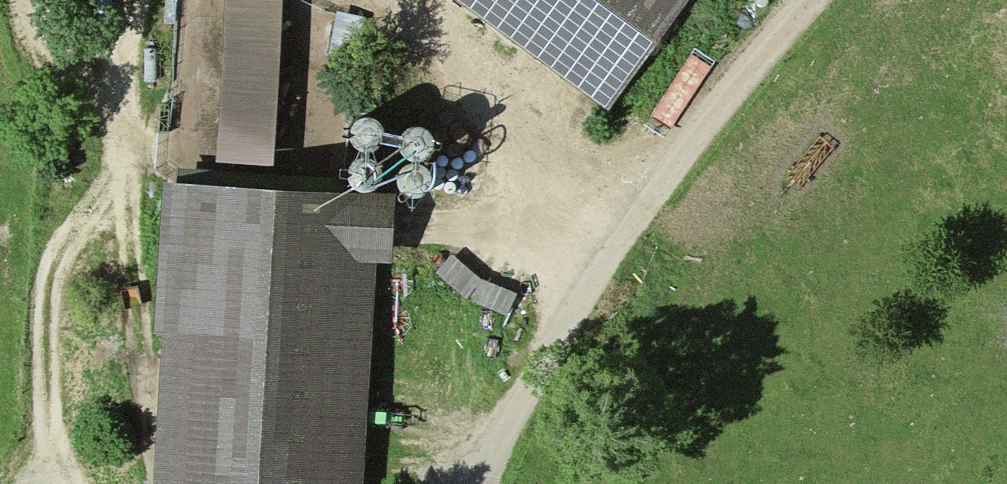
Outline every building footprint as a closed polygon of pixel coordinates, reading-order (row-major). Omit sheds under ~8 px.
[(273,0),(232,0),(227,176),(182,175),(173,483),(363,483),(372,186),(268,183),(273,0)] [(681,0),(464,0),(607,103),(681,0)]
